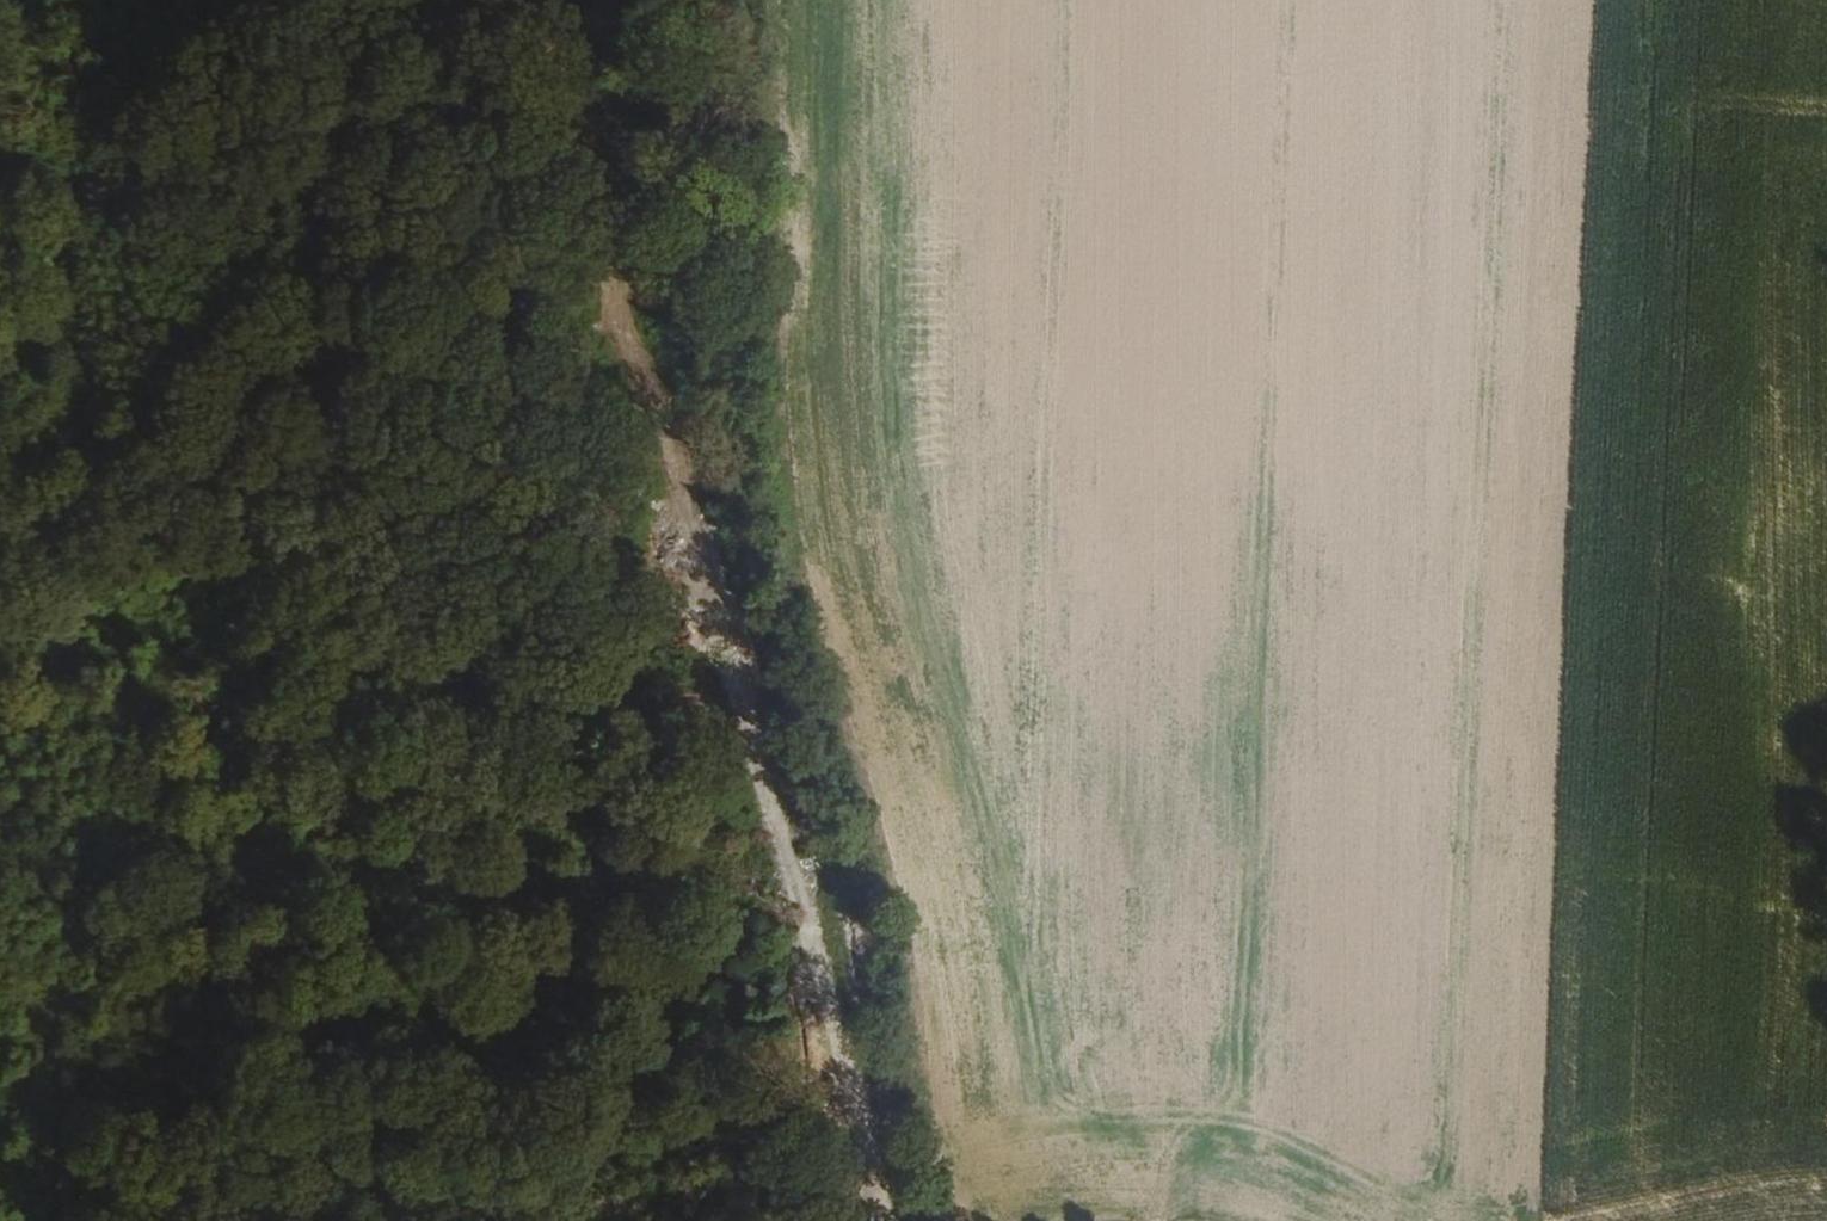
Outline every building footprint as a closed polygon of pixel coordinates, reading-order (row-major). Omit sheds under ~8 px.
[(714,1005),(700,1005),(700,1021),(713,1021),(714,1005)]
